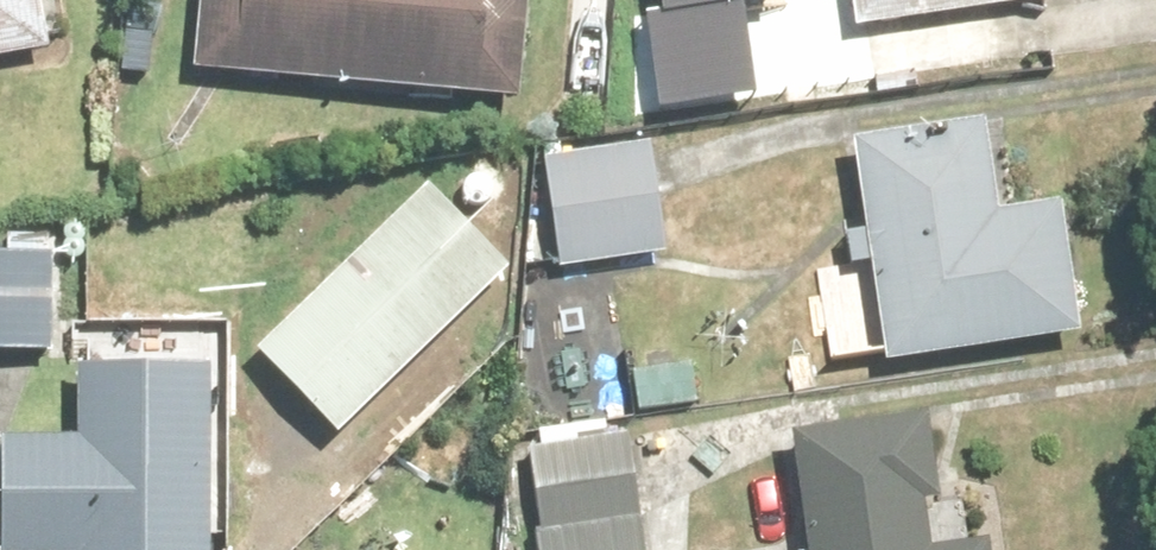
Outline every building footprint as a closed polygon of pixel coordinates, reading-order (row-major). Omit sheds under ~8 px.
[(113,136),(433,173),(454,0),(128,0),(113,136)] [(771,152),(896,137),(888,67),(985,55),(978,0),(754,0),(771,152)] [(906,180),(771,198),(803,407),(996,378),(976,253),(936,255),(906,180)] [(732,445),(726,329),(739,329),(736,214),(473,222),(476,336),(558,334),(564,453),(732,445)] [(14,413),(14,486),(0,486),(0,549),(152,549),(152,414),(14,413)] [(804,439),(816,549),(986,549),(973,422),(804,439)] [(449,490),(452,549),(589,549),(585,482),(449,490)]
